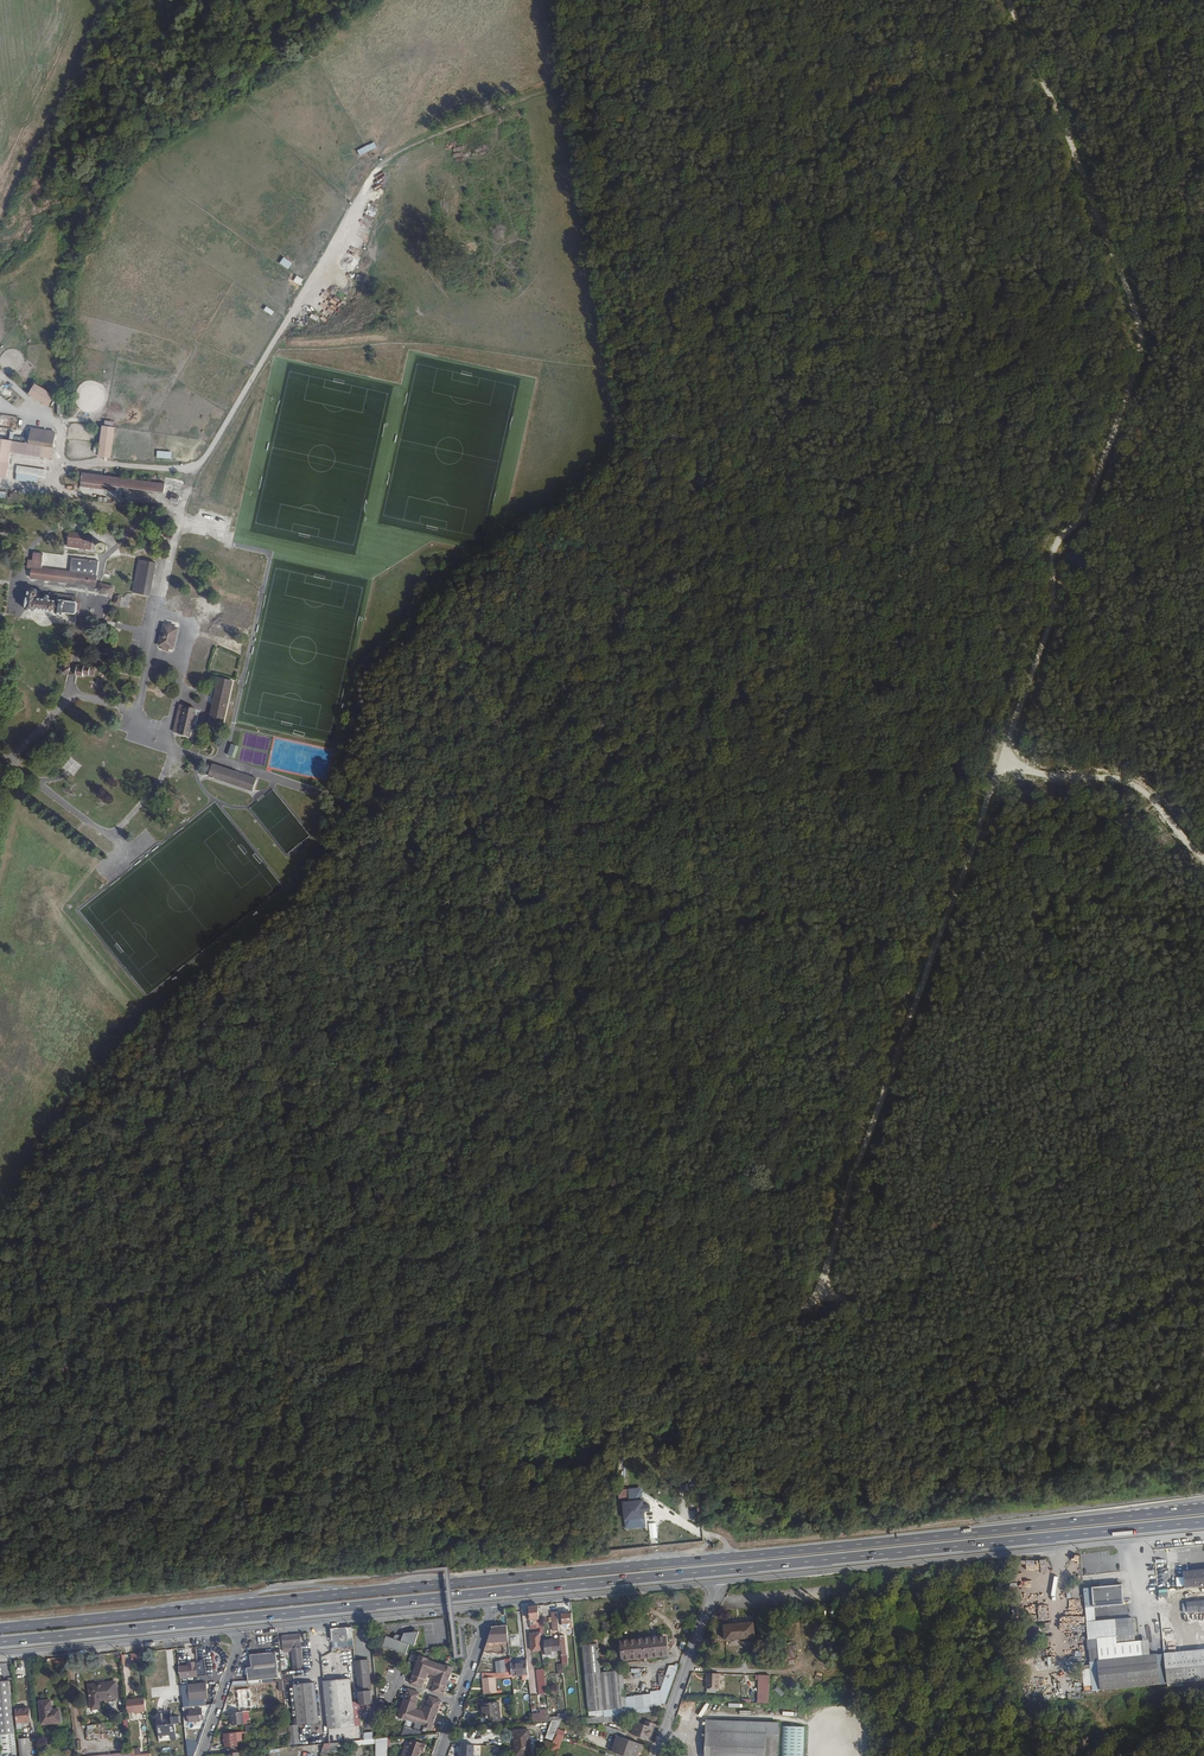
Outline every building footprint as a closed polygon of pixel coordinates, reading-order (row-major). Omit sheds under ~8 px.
[(356,149),(359,155),(376,148),(374,142),(356,149)] [(283,257),(279,263),(288,269),(292,263),(283,257)] [(357,274),(355,280),(364,283),(366,277),(357,274)] [(299,285),(303,279),(296,275),(292,281),(299,285)] [(265,306),(263,311),(271,315),(274,311),(265,306)] [(56,396),(36,383),(29,395),(50,407),(56,396)] [(115,426),(103,424),(99,453),(111,455),(115,426)] [(51,458),(55,431),(32,428),(30,437),(24,436),(23,442),(38,444),(36,455),(51,458)] [(6,476),(10,450),(36,455),(38,444),(23,442),(0,438),(0,475),(6,476)] [(45,479),(46,470),(16,465),(14,480),(36,483),(37,477),(45,479)] [(165,482),(83,472),(81,480),(164,491),(165,482)] [(177,503),(179,496),(171,494),(169,502),(177,503)] [(93,541),(69,537),(68,546),(80,548),(80,552),(84,553),(85,549),(91,550),(93,541)] [(38,571),(40,556),(29,555),(27,565),(23,565),(22,570),(26,570),(24,583),(29,583),(29,580),(40,582),(39,585),(42,585),(43,582),(57,585),(56,588),(60,588),(60,585),(92,590),(96,566),(68,561),(66,576),(38,571)] [(153,566),(136,563),(128,597),(146,601),(153,566)] [(192,575),(179,571),(175,588),(188,592),(192,575)] [(97,592),(111,595),(113,586),(99,583),(97,592)] [(39,603),(32,602),(33,595),(33,594),(32,592),(30,592),(28,591),(26,592),(24,594),(21,613),(31,615),(32,612),(73,618),(74,608),(72,608),(73,604),(61,602),(61,600),(46,598),(45,600),(43,599),(42,599),(41,600),(39,603)] [(171,628),(166,627),(165,631),(159,630),(155,649),(161,651),(160,655),(164,656),(165,652),(170,653),(175,634),(170,632),(171,628)] [(64,665),(62,664),(59,676),(65,677),(67,670),(63,669),(64,665)] [(81,672),(73,671),(71,678),(80,681),(81,678),(89,680),(91,672),(82,670),(81,672)] [(229,686),(215,683),(203,729),(218,733),(229,686)] [(197,715),(181,711),(180,718),(175,717),(170,736),(186,740),(187,737),(192,738),(197,715)] [(230,744),(227,756),(234,758),(238,746),(230,744)] [(253,784),(210,769),(206,782),(249,796),(253,784)] [(176,771),(169,770),(166,779),(174,782),(176,771)] [(103,845),(88,834),(83,840),(98,851),(103,845)] [(108,841),(102,847),(106,851),(112,845),(108,841)] [(625,1508),(627,1526),(647,1524),(646,1506),(625,1508)] [(1077,1568),(1072,1568),(1073,1577),(1080,1576),(1077,1557),(1071,1558),(1072,1564),(1076,1563),(1077,1568)] [(1185,1587),(1203,1586),(1203,1569),(1184,1571),(1185,1587)] [(1093,1601),(1094,1606),(1094,1607),(1095,1607),(1124,1604),(1122,1584),(1092,1587),(1093,1597),(1090,1598),(1091,1601),(1093,1601)] [(1188,1611),(1200,1610),(1200,1612),(1203,1612),(1203,1600),(1187,1602),(1188,1611)] [(529,1606),(530,1621),(535,1620),(535,1619),(539,1618),(538,1605),(529,1606)] [(1094,1606),(1085,1607),(1093,1691),(1161,1684),(1158,1653),(1150,1654),(1143,1655),(1141,1640),(1135,1641),(1133,1618),(1096,1621),(1095,1607),(1094,1607),(1094,1606)] [(568,1624),(568,1627),(568,1628),(573,1627),(572,1612),(561,1613),(562,1624),(563,1624),(568,1624)] [(604,1630),(615,1629),(614,1622),(603,1623),(604,1630)] [(724,1625),(725,1640),(755,1637),(754,1622),(724,1625)] [(507,1625),(493,1626),(487,1643),(484,1651),(504,1653),(510,1653),(507,1625)] [(331,1629),(332,1640),(332,1642),(353,1640),(352,1627),(331,1629)] [(398,1634),(397,1634),(396,1634),(396,1635),(395,1635),(395,1636),(394,1638),(386,1636),(382,1647),(391,1650),(392,1649),(396,1651),(396,1652),(405,1655),(409,1644),(414,1646),(419,1631),(404,1633),(403,1636),(398,1634)] [(542,1641),(541,1632),(531,1633),(533,1650),(543,1649),(542,1641)] [(282,1636),(283,1649),(291,1649),(293,1670),(304,1668),(300,1634),(282,1636)] [(644,1639),(646,1657),(668,1655),(666,1637),(644,1639)] [(553,1654),(552,1651),(561,1650),(560,1638),(545,1640),(542,1641),(543,1649),(543,1654),(546,1654),(546,1655),(547,1655),(547,1659),(556,1658),(555,1654),(553,1654)] [(646,1657),(644,1639),(634,1640),(636,1658),(646,1657)] [(1022,1639),(1023,1649),(1039,1649),(1039,1639),(1022,1639)] [(1149,1640),(1141,1640),(1143,1655),(1150,1654),(1149,1640)] [(631,1659),(629,1641),(621,1641),(623,1660),(631,1659)] [(587,1689),(620,1686),(619,1670),(601,1672),(598,1643),(583,1645),(587,1689)] [(1164,1653),(1167,1684),(1203,1680),(1203,1649),(1164,1653)] [(250,1654),(251,1667),(252,1667),(278,1664),(276,1651),(250,1654)] [(140,1653),(130,1653),(131,1664),(140,1664),(140,1653)] [(432,1692),(444,1696),(449,1682),(454,1667),(447,1665),(446,1664),(445,1665),(428,1659),(429,1658),(421,1655),(410,1684),(422,1688),(425,1679),(426,1679),(428,1673),(437,1676),(435,1682),(432,1692)] [(358,1685),(359,1701),(360,1705),(373,1704),(368,1659),(355,1661),(358,1685)] [(502,1673),(506,1672),(505,1659),(496,1661),(497,1673),(501,1673),(502,1673)] [(180,1678),(197,1676),(197,1675),(196,1664),(196,1662),(188,1663),(188,1665),(179,1666),(180,1678)] [(512,1672),(512,1676),(522,1675),(522,1680),(529,1679),(527,1663),(527,1662),(511,1663),(512,1672)] [(252,1667),(251,1667),(246,1668),(248,1681),(279,1677),(278,1664),(252,1667)] [(632,1669),(633,1677),(640,1676),(639,1668),(632,1669)] [(539,1694),(547,1693),(543,1669),(535,1670),(539,1694)] [(1073,1678),(1079,1678),(1086,1677),(1088,1677),(1087,1669),(1073,1671),(1073,1678)] [(483,1678),(482,1678),(484,1694),(503,1692),(502,1690),(497,1690),(496,1677),(501,1676),(501,1673),(497,1673),(495,1673),(483,1673),(483,1678)] [(723,1674),(711,1674),(710,1689),(723,1689),(723,1674)] [(770,1675),(759,1675),(758,1691),(769,1692),(770,1675)] [(355,1726),(353,1702),(351,1686),(350,1678),(323,1681),(328,1729),(355,1726)] [(2,1681),(0,1681),(0,1743),(1,1755),(17,1755),(9,1681),(2,1681)] [(1092,1681),(1087,1681),(1087,1685),(1084,1685),(1084,1690),(1093,1689),(1092,1681)] [(95,1686),(95,1684),(89,1685),(91,1709),(101,1708),(101,1700),(117,1698),(116,1684),(111,1684),(111,1682),(101,1683),(102,1686),(95,1686)] [(188,1684),(188,1685),(181,1685),(183,1707),(190,1706),(190,1705),(206,1704),(206,1699),(208,1699),(207,1682),(188,1684)] [(315,1682),(294,1684),(298,1725),(319,1723),(315,1682)] [(353,1702),(359,1701),(358,1685),(351,1686),(353,1702)] [(620,1686),(587,1689),(589,1712),(622,1708),(620,1686)] [(776,1686),(773,1690),(781,1696),(784,1692),(776,1686)] [(235,1712),(239,1712),(243,1711),(254,1710),(255,1710),(254,1705),(252,1706),(250,1688),(237,1690),(239,1707),(235,1707),(235,1712)] [(420,1693),(409,1689),(402,1706),(402,1707),(398,1717),(407,1720),(424,1726),(432,1729),(442,1701),(430,1697),(427,1706),(426,1706),(424,1712),(416,1709),(418,1703),(417,1702),(420,1693)] [(126,1700),(128,1713),(146,1711),(145,1698),(126,1700)] [(42,1724),(51,1723),(48,1700),(40,1701),(42,1724)] [(48,1700),(51,1723),(61,1722),(59,1709),(52,1710),(51,1700),(48,1700)] [(360,1705),(359,1701),(353,1702),(355,1726),(362,1725),(360,1705)] [(481,1704),(482,1718),(486,1718),(486,1722),(501,1720),(499,1702),(481,1704)] [(183,1707),(184,1721),(186,1721),(185,1711),(186,1711),(187,1721),(187,1723),(201,1721),(200,1715),(203,1715),(202,1708),(195,1709),(194,1706),(183,1707)] [(31,1721),(30,1708),(16,1709),(18,1729),(23,1729),(23,1722),(31,1721)] [(167,1708),(168,1714),(162,1715),(162,1713),(157,1714),(157,1715),(153,1715),(154,1724),(157,1723),(158,1736),(171,1735),(171,1740),(177,1740),(175,1723),(180,1723),(179,1716),(172,1716),(171,1708),(167,1708)] [(533,1714),(534,1722),(550,1721),(549,1720),(549,1717),(548,1710),(540,1710),(541,1713),(533,1714)] [(249,1711),(243,1711),(239,1712),(235,1712),(230,1713),(231,1720),(232,1725),(247,1724),(246,1721),(249,1720),(249,1711)] [(558,1716),(549,1717),(550,1720),(568,1719),(567,1712),(558,1713),(558,1716)] [(620,1715),(582,1718),(583,1724),(621,1721),(620,1715)] [(561,1720),(557,1732),(562,1734),(568,1719),(561,1720)] [(705,1755),(778,1755),(779,1722),(706,1719),(705,1755)] [(561,1720),(551,1720),(545,1738),(553,1741),(561,1720)] [(636,1721),(631,1734),(650,1741),(656,1724),(646,1720),(645,1725),(636,1721)] [(603,1724),(599,1725),(599,1729),(620,1736),(622,1731),(603,1724)] [(298,1725),(289,1726),(291,1744),(300,1743),(298,1725)] [(805,1727),(783,1726),(781,1755),(804,1755),(805,1727)] [(513,1731),(514,1739),(517,1739),(518,1755),(532,1754),(529,1729),(513,1731)] [(238,1746),(238,1741),(243,1741),(242,1732),(223,1734),(225,1747),(238,1746)] [(612,1752),(625,1755),(638,1755),(642,1744),(618,1736),(612,1752)] [(20,1755),(39,1755),(37,1737),(18,1739),(20,1755)] [(377,1742),(376,1755),(387,1755),(387,1738),(380,1738),(377,1738),(377,1739),(377,1742)] [(409,1745),(409,1746),(405,1745),(401,1755),(420,1755),(422,1751),(424,1751),(427,1744),(411,1739),(409,1745)] [(545,1740),(541,1751),(548,1753),(552,1742),(545,1740)] [(323,1749),(329,1751),(330,1746),(338,1746),(338,1742),(325,1743),(323,1749)]
